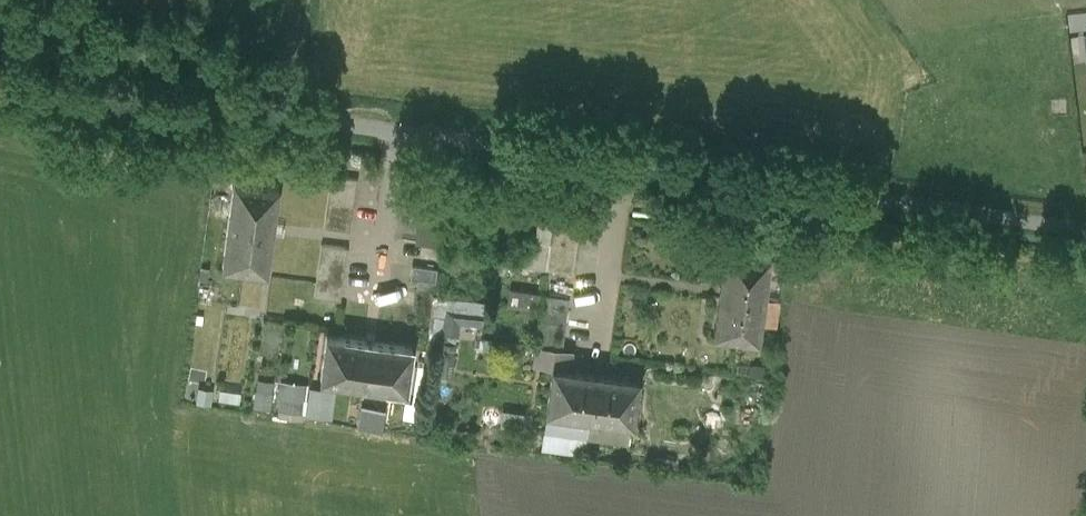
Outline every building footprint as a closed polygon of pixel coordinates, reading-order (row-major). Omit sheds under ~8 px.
[(355,175),(330,172),(328,184),(353,188),(355,175)] [(276,184),(234,177),(220,264),(263,270),(276,184)] [(353,188),(328,184),(327,199),(351,202),(353,188)] [(351,202),(327,199),(325,212),(350,215),(351,202)] [(398,238),(396,255),(419,259),(416,278),(441,282),(453,202),(427,199),(421,241),(398,238)] [(579,214),(553,210),(544,262),(571,266),(579,214)] [(345,247),(320,243),(318,255),(344,258),(345,247)] [(772,250),(724,243),(711,328),(759,335),(772,250)] [(344,258),(318,255),(316,268),(342,271),(344,258)] [(342,271),(316,268),(315,281),(340,284),(342,271)] [(340,284),(315,281),(313,294),(338,297),(340,284)] [(567,290),(542,286),(537,312),(563,316),(567,290)] [(460,294),(457,310),(487,314),(489,298),(460,294)] [(563,316),(537,312),(534,336),(559,340),(563,316)] [(408,345),(325,333),(319,376),(402,388),(408,345)] [(637,374),(550,360),(540,421),(583,428),(586,409),(630,416),(637,374)] [(262,375),(260,405),(276,406),(278,377),(262,375)] [(284,381),(283,411),(339,413),(340,382),(284,381)] [(203,385),(201,400),(219,401),(221,387),(203,385)]
